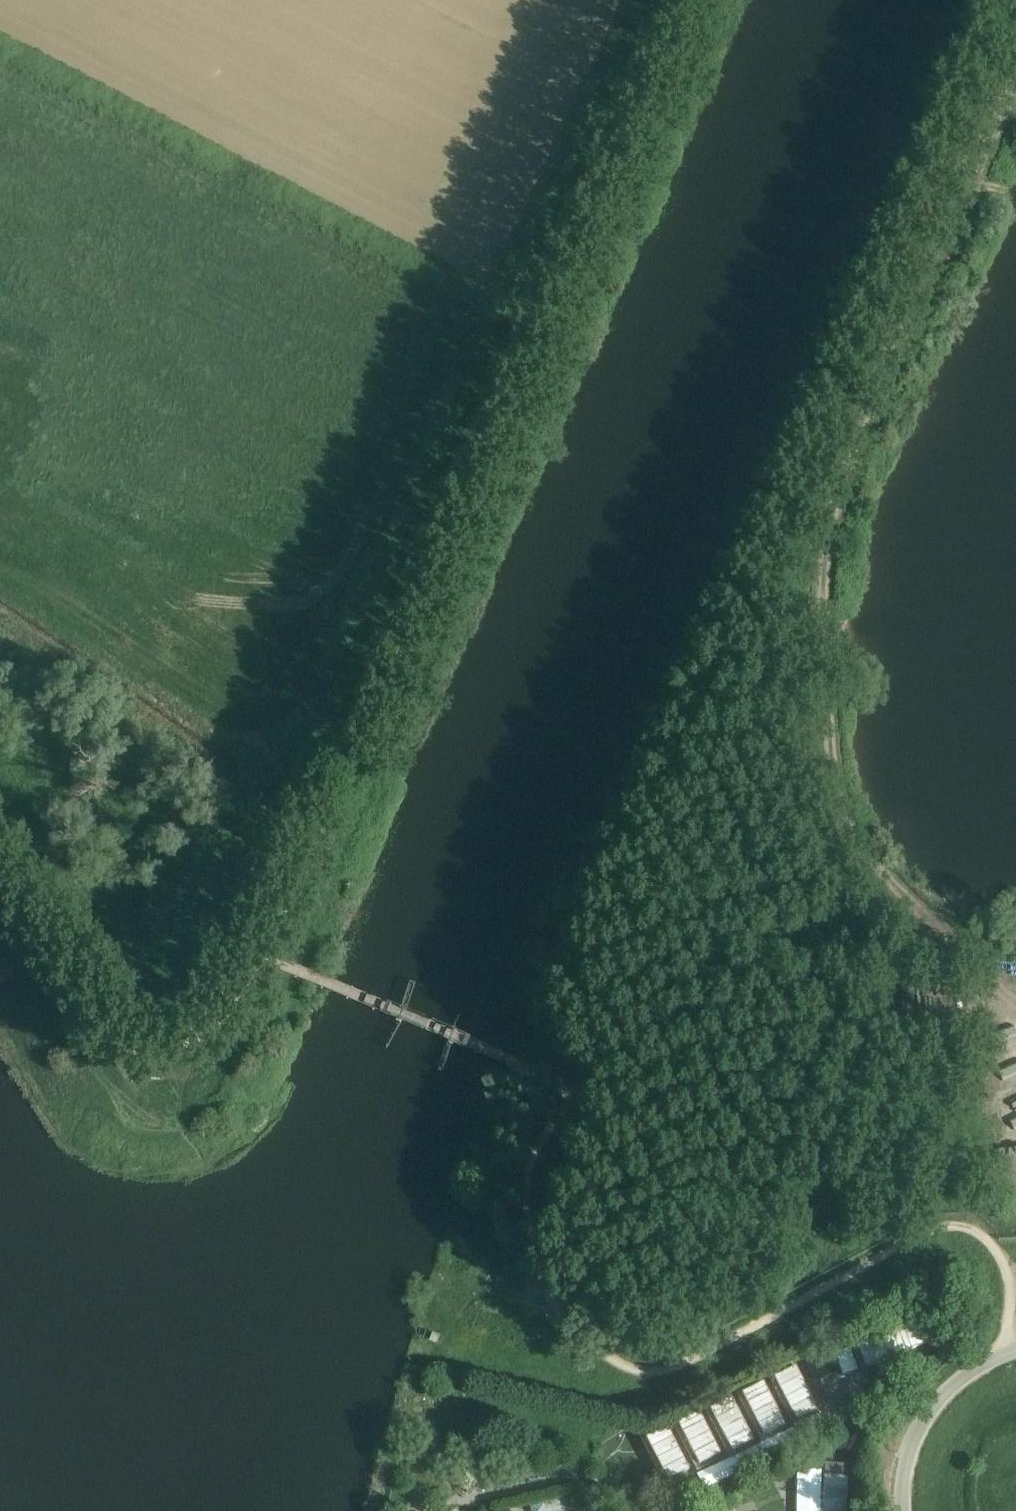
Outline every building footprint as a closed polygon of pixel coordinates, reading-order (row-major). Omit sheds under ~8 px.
[(852,1332),(621,1442),(651,1505),(882,1395),(852,1332)]
